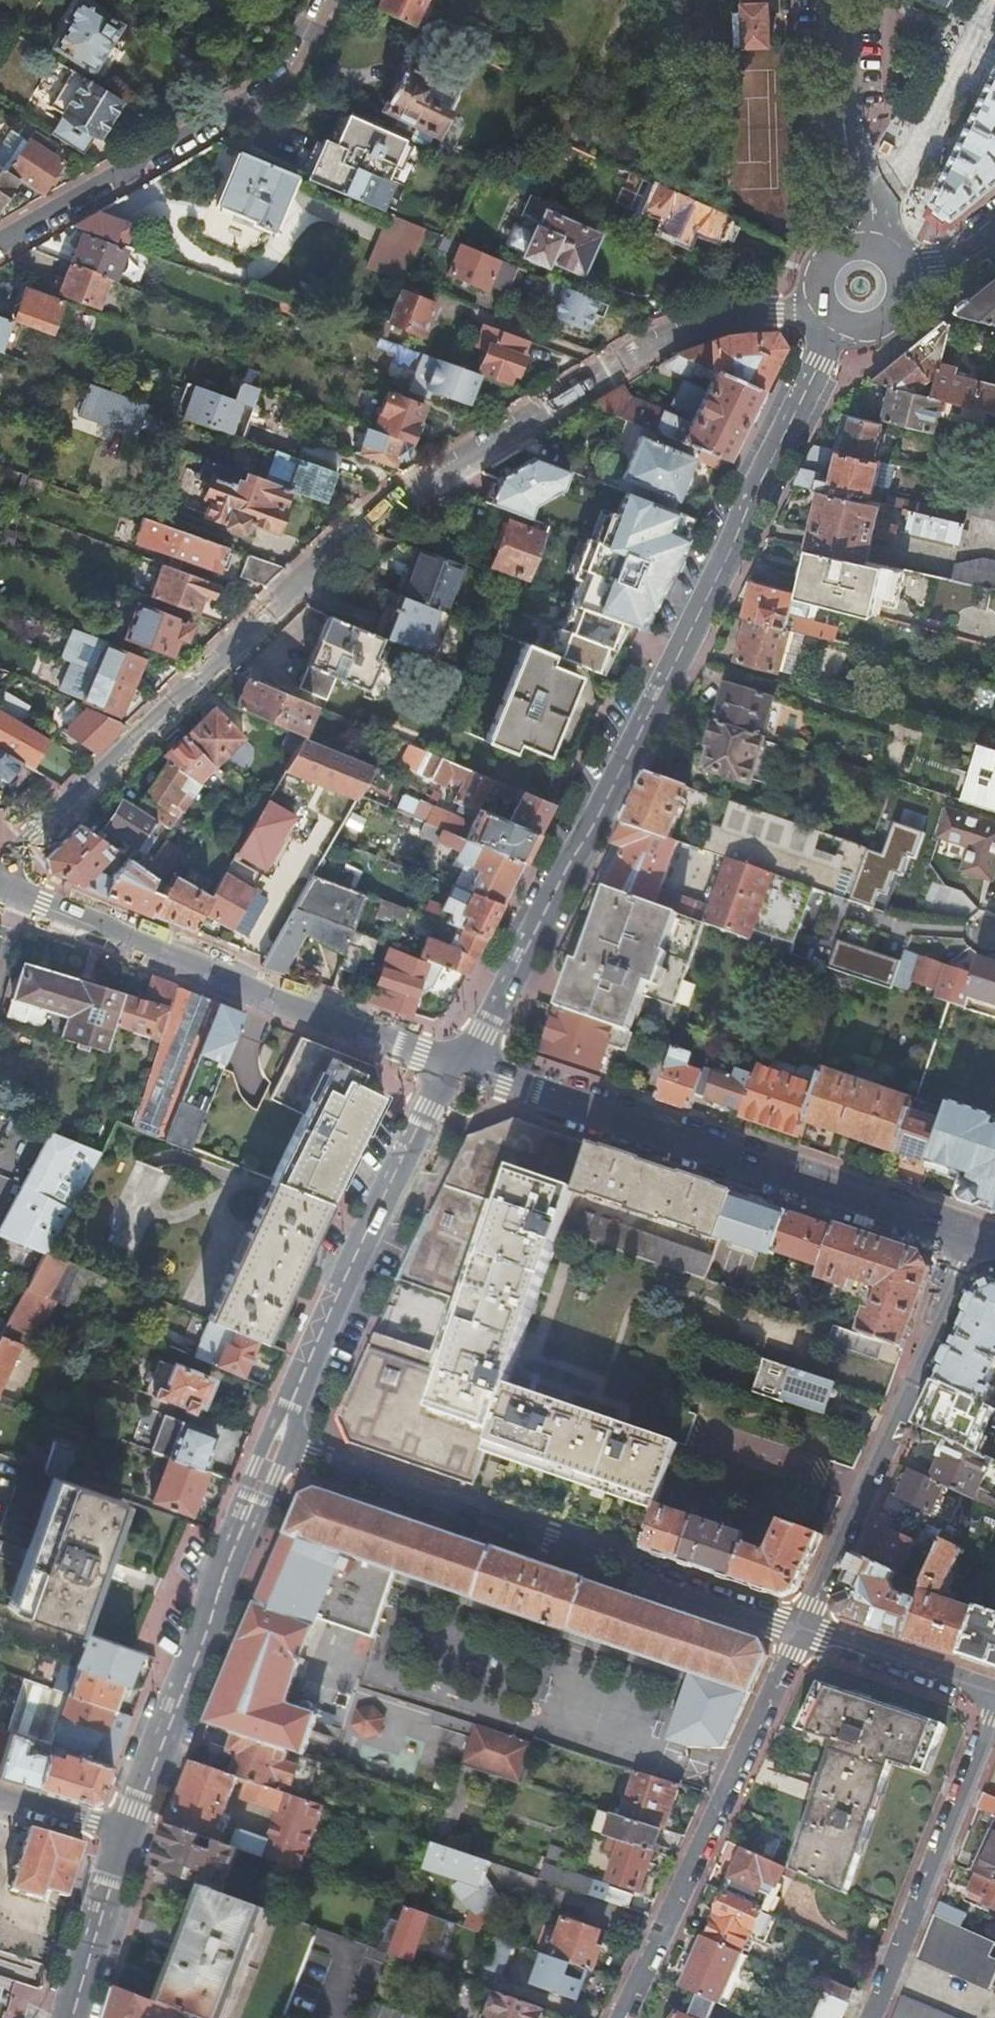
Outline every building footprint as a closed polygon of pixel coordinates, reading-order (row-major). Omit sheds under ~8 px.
[(431,0),(381,0),(377,9),(376,9),(412,26),(416,18),(419,20),(419,23),(424,26),(435,2),(431,0)] [(745,14),(735,15),(736,26),(769,25),(768,0),(744,0),(745,14)] [(52,49),(91,73),(92,71),(101,77),(118,51),(108,45),(119,27),(77,1),(65,21),(68,23),(52,49)] [(770,49),(769,25),(736,26),(737,50),(770,49)] [(422,148),(426,151),(433,136),(438,135),(447,115),(445,113),(456,91),(408,67),(404,68),(384,108),(385,112),(415,127),(407,142),(422,148)] [(54,128),(87,149),(95,137),(98,138),(120,102),(70,72),(48,108),(61,116),(54,128)] [(50,98),(51,82),(33,81),(33,98),(50,98)] [(980,110),(935,202),(955,218),(994,185),(994,81),(980,110)] [(334,145),(345,118),(338,115),(327,141),(334,145)] [(422,148),(407,142),(346,116),(345,118),(334,145),(327,141),(323,140),(318,151),(316,156),(329,162),(324,173),(310,169),(307,175),(305,180),(375,209),(377,204),(395,212),(422,148)] [(50,134),(83,155),(87,149),(54,128),(50,134)] [(40,195),(62,162),(50,154),(45,151),(50,143),(34,132),(27,142),(10,131),(0,146),(0,169),(17,180),(40,195)] [(45,151),(50,154),(55,147),(50,143),(45,151)] [(300,172),(307,175),(310,169),(324,173),(329,162),(316,156),(318,151),(310,147),(300,172)] [(767,213),(779,161),(732,150),(720,202),(767,213)] [(295,176),(238,152),(216,206),(235,215),(243,218),(240,223),(240,224),(252,229),(252,228),(254,226),(261,229),(272,233),(295,176)] [(17,180),(0,169),(0,206),(17,180)] [(711,236),(721,214),(648,181),(631,218),(642,222),(642,223),(661,232),(684,242),(690,227),(711,236)] [(531,199),(522,218),(523,219),(520,226),(516,224),(513,225),(505,244),(506,249),(522,255),(521,257),(544,267),(547,260),(580,275),(597,236),(566,222),(569,216),(531,199)] [(133,225),(98,212),(71,227),(125,246),(133,225)] [(243,218),(235,215),(233,220),(240,223),(243,218)] [(424,230),(401,219),(378,273),(402,282),(424,230)] [(82,235),(71,265),(108,280),(114,282),(125,251),(82,235)] [(487,286),(506,293),(517,268),(498,260),(460,244),(441,237),(436,251),(454,258),(448,274),(485,290),(487,286)] [(108,280),(71,265),(60,294),(97,308),(108,280)] [(959,310),(994,319),(994,281),(959,310)] [(412,286),(402,282),(398,291),(385,321),(390,323),(420,336),(432,306),(431,305),(414,299),(419,288),(412,286)] [(600,318),(605,305),(556,285),(551,283),(539,311),(552,316),(585,330),(592,315),(600,318)] [(64,301),(25,287),(19,303),(18,303),(12,304),(9,314),(12,319),(14,319),(13,321),(52,335),(64,301)] [(431,305),(435,294),(419,288),(414,299),(431,305)] [(286,305),(277,301),(276,302),(274,309),(283,313),(286,305)] [(0,317),(0,348),(10,320),(0,317)] [(390,323),(385,321),(378,338),(383,340),(390,323)] [(952,324),(945,322),(872,381),(891,386),(933,397),(941,366),(952,324)] [(479,375),(506,385),(510,374),(515,376),(527,342),(481,325),(473,348),(485,352),(476,374),(479,375)] [(705,345),(678,354),(697,363),(698,364),(711,370),(758,392),(776,356),(779,348),(771,336),(743,336),(743,335),(722,338),(722,339),(705,345)] [(697,363),(678,354),(672,356),(668,358),(660,364),(690,378),(692,373),(697,363)] [(476,374),(451,364),(436,359),(435,360),(424,356),(416,379),(427,383),(425,390),(430,391),(467,405),(479,375),(476,374)] [(698,364),(697,363),(692,373),(700,378),(701,375),(705,367),(698,364)] [(958,370),(941,366),(933,397),(943,399),(975,408),(981,383),(955,377),(958,370)] [(740,428),(758,392),(711,370),(705,367),(701,375),(709,381),(704,392),(682,382),(668,408),(691,418),(689,423),(640,403),(638,404),(633,398),(629,401),(620,388),(613,393),(604,398),(591,406),(622,419),(641,427),(695,449),(724,460),(740,428)] [(258,373),(244,368),(239,383),(253,388),(258,373)] [(427,399),(430,391),(425,390),(427,383),(416,379),(412,394),(427,399)] [(253,388),(239,383),(232,400),(192,385),(181,416),(206,426),(206,427),(232,436),(243,405),(252,408),(259,390),(253,388)] [(981,383),(975,408),(994,413),(994,387),(981,383)] [(133,400),(132,399),(89,384),(77,415),(136,437),(137,436),(148,406),(133,400)] [(148,406),(169,413),(173,404),(158,398),(160,392),(138,385),(133,400),(148,406)] [(933,397),(891,386),(883,419),(935,432),(943,399),(933,397)] [(372,432),(410,446),(424,407),(386,393),(372,432)] [(875,461),(883,425),(842,415),(834,451),(875,461)] [(627,462),(641,427),(622,419),(611,445),(612,452),(616,457),(627,462)] [(684,477),(695,449),(641,427),(627,462),(615,490),(624,494),(646,502),(646,501),(670,510),(684,477)] [(405,460),(410,446),(372,432),(365,429),(356,455),(393,469),(397,457),(405,460)] [(298,459),(336,473),(344,451),(305,436),(298,459)] [(871,497),(879,462),(875,461),(834,451),(815,447),(801,474),(796,484),(823,491),(823,492),(854,499),(854,497),(855,493),(871,497)] [(325,502),(336,473),(298,459),(278,452),(267,481),(287,489),(289,489),(325,502)] [(289,489),(287,489),(267,481),(217,463),(216,465),(202,459),(197,473),(195,472),(183,507),(204,515),(204,516),(223,524),(224,522),(227,523),(226,525),(241,531),(244,522),(275,533),(284,508),(283,508),(289,489)] [(570,489),(574,474),(541,461),(533,467),(531,466),(519,473),(519,476),(516,478),(514,476),(507,479),(507,482),(501,489),(499,495),(495,501),(498,503),(498,506),(497,509),(532,522),(537,508),(570,489)] [(974,484),(967,513),(994,520),(994,489),(974,484)] [(854,499),(823,492),(810,548),(869,562),(875,535),(894,539),(897,526),(878,521),(881,510),(887,511),(888,505),(854,497),(854,499)] [(658,537),(670,510),(646,501),(646,502),(624,494),(614,518),(610,517),(599,544),(594,541),(582,571),(587,573),(574,607),(579,608),(624,624),(638,629),(665,579),(681,547),(658,537)] [(506,526),(492,566),(528,578),(547,527),(532,522),(497,509),(493,507),(489,520),(506,526)] [(960,542),(965,522),(913,511),(909,530),(960,542)] [(227,547),(143,517),(135,539),(161,547),(160,552),(171,556),(181,560),(218,573),(227,547)] [(905,570),(869,562),(810,548),(803,576),(798,598),(820,603),(875,617),(994,646),(994,590),(952,580),(905,570)] [(463,566),(420,551),(410,580),(406,578),(399,596),(446,614),(463,566)] [(266,588),(286,569),(248,555),(240,578),(266,588)] [(181,560),(171,556),(167,566),(178,570),(181,560)] [(986,559),(955,564),(952,580),(994,590),(994,561),(986,559)] [(210,599),(216,584),(178,570),(167,566),(155,562),(144,593),(197,612),(204,596),(210,599)] [(794,594),(747,583),(743,590),(740,598),(749,601),(744,618),(749,620),(806,634),(821,638),(834,642),(837,629),(814,623),(789,617),(794,597),(794,594)] [(399,596),(393,593),(387,607),(384,607),(374,635),(433,659),(450,616),(446,614),(399,596)] [(814,623),(820,603),(798,598),(794,597),(789,617),(814,623)] [(192,626),(137,605),(124,639),(171,657),(179,639),(186,642),(192,626)] [(558,630),(549,655),(551,655),(600,674),(619,634),(624,624),(579,608),(570,605),(561,631),(558,630)] [(306,668),(306,669),(302,678),(297,688),(326,700),(334,678),(365,692),(376,662),(371,661),(379,639),(327,617),(306,667),(306,668)] [(806,634),(749,620),(740,652),(737,661),(794,678),(801,651),(816,655),(821,638),(806,634)] [(43,647),(58,652),(64,636),(49,631),(43,647)] [(70,664),(130,689),(141,661),(106,646),(107,643),(74,631),(61,660),(70,664)] [(551,655),(549,655),(524,645),(485,742),(512,753),(516,744),(545,756),(560,720),(563,711),(577,677),(547,665),(551,655)] [(118,716),(130,689),(70,664),(59,691),(118,716)] [(0,669),(0,686),(4,687),(10,674),(0,669)] [(283,693),(247,677),(233,707),(266,722),(270,715),(280,719),(277,727),(299,735),(312,704),(290,695),(287,702),(281,700),(283,693)] [(773,702),(727,688),(716,725),(762,739),(773,702)] [(2,693),(0,697),(0,712),(19,723),(28,707),(2,693)] [(68,726),(83,711),(72,702),(58,716),(68,726)] [(784,705),(773,702),(762,739),(765,740),(768,740),(774,717),(780,719),(784,705)] [(96,754),(125,725),(86,708),(83,711),(78,716),(68,726),(63,731),(96,754)] [(215,709),(185,738),(214,768),(243,740),(215,709)] [(0,712),(0,752),(22,764),(31,754),(39,758),(49,741),(0,712)] [(762,739),(716,725),(702,771),(751,786),(765,740),(762,739)] [(214,768),(185,738),(164,758),(168,762),(199,782),(214,768)] [(355,801),(374,768),(301,739),(283,771),(355,801)] [(417,772),(428,752),(408,744),(401,755),(404,762),(410,765),(408,768),(417,772)] [(982,745),(965,802),(994,811),(994,749),(982,745)] [(22,764),(0,752),(0,780),(6,785),(23,765),(22,764)] [(531,846),(538,834),(509,822),(479,810),(488,792),(494,780),(428,752),(417,772),(446,788),(450,777),(463,783),(454,802),(478,813),(473,823),(432,806),(425,823),(523,863),(531,846)] [(31,754),(22,764),(23,765),(32,770),(37,762),(39,758),(31,754)] [(688,772),(659,761),(650,777),(683,788),(688,772)] [(201,784),(199,782),(168,762),(136,809),(156,821),(169,829),(201,784)] [(857,781),(858,776),(861,769),(844,764),(842,771),(840,776),(857,781)] [(868,780),(871,772),(861,769),(858,776),(868,780)] [(683,788),(650,777),(644,789),(626,826),(670,842),(671,841),(678,821),(680,822),(684,810),(682,809),(685,802),(689,790),(683,788)] [(500,783),(494,780),(488,792),(495,795),(500,783)] [(548,813),(553,804),(500,783),(495,795),(509,800),(507,805),(516,809),(509,822),(538,834),(548,813)] [(432,806),(401,794),(394,811),(425,823),(432,806)] [(263,869),(294,817),(265,801),(235,853),(263,869)] [(136,809),(125,802),(108,832),(132,848),(126,857),(128,858),(146,871),(154,858),(140,848),(156,821),(136,809)] [(817,852),(822,835),(732,805),(724,831),(841,871),(845,860),(840,858),(839,860),(817,852)] [(950,810),(941,837),(971,846),(965,869),(992,879),(994,870),(994,824),(950,810)] [(514,879),(523,863),(425,823),(420,835),(459,851),(452,866),(461,871),(454,887),(501,905),(514,879)] [(101,895),(149,914),(161,894),(148,887),(154,877),(146,871),(128,858),(110,877),(96,872),(117,851),(80,825),(45,858),(48,873),(101,895)] [(925,835),(895,825),(885,858),(869,853),(851,902),(886,914),(891,898),(889,897),(896,876),(904,878),(910,859),(916,861),(925,835)] [(614,849),(596,887),(704,926),(786,955),(812,889),(730,861),(713,910),(660,892),(679,844),(671,841),(670,842),(626,826),(619,839),(614,849)] [(869,853),(869,851),(845,842),(840,858),(845,860),(841,871),(724,831),(713,828),(705,852),(730,861),(812,889),(851,902),(854,894),(869,853)] [(367,894),(313,874),(293,909),(351,931),(353,932),(367,894)] [(181,927),(191,931),(202,913),(210,898),(172,875),(161,894),(149,914),(181,927)] [(232,930),(253,892),(223,876),(210,898),(202,913),(232,930)] [(496,915),(501,905),(454,887),(450,886),(441,908),(428,903),(423,915),(440,921),(485,938),(496,915)] [(704,926),(596,887),(568,941),(555,968),(557,975),(569,979),(563,995),(558,1010),(625,1033),(638,995),(675,1009),(704,926)] [(268,900),(253,892),(232,930),(246,937),(268,900)] [(351,931),(293,909),(265,959),(261,966),(283,974),(284,972),(290,974),(292,970),(292,968),(287,966),(306,933),(343,955),(351,931)] [(909,992),(912,983),(898,978),(903,963),(867,951),(874,930),(847,920),(827,969),(892,992),(894,988),(909,992)] [(475,956),(485,938),(440,921),(432,941),(426,939),(419,958),(442,967),(465,976),(475,956)] [(376,941),(353,932),(351,931),(343,955),(337,971),(352,976),(361,951),(371,954),(376,941)] [(375,1004),(409,1015),(415,997),(428,991),(434,985),(442,967),(419,958),(417,961),(389,950),(370,1002),(375,1004)] [(946,967),(906,954),(903,963),(898,978),(912,983),(928,988),(938,992),(946,967)] [(969,975),(946,967),(938,992),(935,1001),(949,1005),(966,1010),(970,998),(980,966),(973,964),(969,975)] [(980,964),(980,966),(970,998),(994,1006),(994,969),(980,964)] [(78,982),(23,965),(18,981),(12,1000),(7,1017),(42,1028),(45,1018),(64,1024),(66,1016),(68,1016),(78,982)] [(18,981),(10,978),(4,997),(12,1000),(18,981)] [(122,996),(113,1026),(158,1038),(174,987),(151,978),(144,1001),(122,996)] [(78,982),(68,1016),(66,1016),(64,1024),(60,1037),(105,1051),(113,1026),(122,996),(87,984),(78,982)] [(158,1038),(131,1125),(131,1127),(166,1141),(217,1004),(174,987),(158,1038)] [(925,997),(935,1001),(938,992),(928,988),(925,997)] [(217,1004),(166,1141),(187,1150),(239,1013),(234,1011),(217,1004)] [(625,1033),(558,1010),(543,1052),(599,1071),(607,1046),(626,1053),(633,1035),(625,1033)] [(298,1114),(267,1179),(327,1202),(353,1150),(384,1089),(372,1066),(296,1035),(266,1098),(298,1114)] [(666,1072),(657,1099),(682,1108),(692,1111),(696,1099),(703,1076),(688,1071),(693,1056),(673,1049),(666,1072)] [(776,1062),(772,1074),(818,1090),(824,1073),(807,1067),(801,1070),(776,1062)] [(772,1074),(758,1069),(756,1077),(744,1113),(743,1113),(742,1117),(751,1120),(802,1138),(807,1124),(818,1090),(772,1074)] [(744,1113),(756,1077),(739,1071),(735,1081),(716,1075),(715,1078),(704,1074),(703,1076),(696,1099),(701,1101),(708,1103),(708,1102),(743,1113),(744,1113)] [(897,1154),(914,1104),(824,1073),(818,1090),(807,1124),(852,1139),(897,1154)] [(925,1108),(914,1104),(897,1154),(916,1161),(929,1165),(943,1123),(946,1114),(926,1106),(925,1108)] [(994,1128),(994,1126),(994,1121),(954,1108),(948,1124),(943,1123),(929,1165),(925,1174),(957,1185),(961,1174),(971,1176),(970,1181),(959,1191),(961,1203),(990,1213),(994,1215),(994,1128)] [(356,1380),(337,1423),(347,1443),(473,1486),(486,1450),(515,1460),(516,1457),(551,1468),(550,1472),(593,1486),(594,1483),(629,1494),(629,1498),(658,1507),(678,1444),(507,1389),(562,1231),(568,1213),(575,1193),(590,1146),(517,1120),(470,1138),(417,1248),(424,1250),(410,1283),(467,1305),(443,1374),(370,1349),(356,1380)] [(43,1255),(98,1152),(75,1143),(49,1133),(0,1226),(0,1237),(43,1255)] [(720,1237),(735,1194),(666,1171),(590,1146),(575,1193),(593,1200),(594,1197),(630,1209),(630,1211),(634,1212),(635,1211),(660,1219),(660,1221),(664,1222),(665,1221),(702,1233),(701,1236),(718,1242),(720,1237)] [(267,1179),(207,1321),(258,1342),(265,1345),(287,1294),(310,1239),(323,1211),(327,1202),(267,1179)] [(749,1199),(735,1194),(720,1237),(775,1256),(776,1254),(790,1213),(772,1207),(749,1199)] [(568,1213),(562,1231),(705,1280),(713,1258),(583,1212),(568,1213)] [(820,1279),(838,1229),(800,1216),(790,1213),(776,1254),(808,1265),(804,1277),(819,1282),(820,1279)] [(884,1342),(902,1348),(929,1271),(922,1257),(901,1250),(838,1229),(820,1279),(852,1290),(855,1281),(883,1291),(875,1314),(869,1312),(861,1334),(884,1342)] [(417,1248),(402,1280),(410,1283),(424,1250),(417,1248)] [(0,1336),(0,1339),(29,1350),(49,1301),(72,1311),(83,1293),(94,1275),(63,1262),(61,1264),(43,1255),(0,1336)] [(104,1280),(94,1275),(83,1293),(95,1299),(104,1280)] [(994,1283),(981,1288),(937,1383),(986,1405),(988,1400),(994,1388),(989,1386),(994,1373),(994,1283)] [(193,1357),(243,1379),(250,1361),(258,1342),(207,1321),(208,1322),(193,1357)] [(878,1357),(884,1342),(861,1334),(835,1325),(830,1341),(878,1357)] [(20,1405),(42,1355),(29,1350),(0,1339),(0,1397),(20,1405)] [(825,1412),(834,1383),(793,1370),(763,1359),(752,1393),(783,1404),(784,1399),(825,1412)] [(156,1389),(152,1398),(161,1401),(162,1400),(183,1409),(183,1410),(192,1414),(196,1404),(201,1406),(210,1382),(173,1368),(164,1392),(156,1389)] [(947,1441),(979,1455),(986,1439),(982,1437),(992,1415),(994,1408),(986,1405),(937,1383),(931,1396),(924,1410),(916,1428),(947,1441)] [(994,1408),(994,1409),(994,1404),(988,1400),(986,1405),(994,1408)] [(166,1419),(154,1453),(168,1458),(181,1424),(166,1419)] [(181,1424),(168,1458),(204,1471),(217,1435),(182,1422),(181,1424)] [(942,1487),(973,1500),(979,1488),(991,1461),(979,1455),(947,1441),(939,1458),(940,1458),(930,1481),(942,1487)] [(32,1451),(27,1465),(58,1477),(62,1478),(72,1449),(53,1442),(48,1457),(32,1451)] [(192,1517),(209,1473),(204,1471),(168,1458),(152,1502),(192,1517)] [(930,1481),(910,1472),(898,1498),(929,1513),(942,1487),(930,1481)] [(62,1478),(58,1477),(11,1610),(70,1631),(117,1501),(61,1481),(62,1478)] [(979,1488),(973,1500),(994,1510),(994,1495),(979,1488)] [(318,1492),(304,1498),(275,1564),(242,1645),(223,1691),(208,1727),(235,1736),(235,1735),(287,1752),(287,1753),(302,1758),(317,1716),(285,1705),(318,1620),(375,1639),(398,1573),(693,1673),(670,1742),(690,1750),(724,1749),(750,1693),(751,1693),(767,1656),(761,1642),(588,1583),(588,1582),(578,1579),(492,1550),(492,1551),(318,1492)] [(652,1553),(681,1563),(695,1522),(669,1513),(669,1512),(657,1508),(643,1550),(652,1553)] [(716,1575),(734,1581),(746,1545),(748,1540),(728,1533),(729,1531),(716,1527),(716,1529),(695,1522),(681,1563),(716,1575)] [(803,1581),(822,1537),(784,1523),(774,1544),(773,1544),(768,1554),(746,1545),(734,1581),(783,1597),(798,1591),(803,1581)] [(897,1576),(912,1543),(877,1527),(861,1559),(886,1570),(894,1574),(897,1576)] [(942,1540),(918,1529),(912,1543),(935,1553),(942,1540)] [(940,1595),(962,1549),(942,1540),(935,1553),(920,1586),(922,1587),(917,1602),(905,1639),(913,1642),(960,1658),(975,1613),(932,1599),(935,1594),(940,1595)] [(861,1559),(857,1557),(847,1578),(835,1604),(841,1617),(905,1639),(917,1602),(909,1598),(897,1592),(890,1582),(894,1574),(886,1570),(861,1559)] [(108,1561),(105,1575),(131,1581),(135,1568),(108,1561)] [(920,1586),(913,1583),(909,1598),(917,1602),(922,1587),(920,1586)] [(993,1599),(988,1611),(976,1608),(975,1613),(960,1658),(994,1670),(994,1600),(993,1599)] [(84,1649),(77,1669),(123,1686),(129,1672),(137,1652),(131,1650),(85,1634),(84,1636),(76,1633),(72,1644),(80,1647),(80,1648),(84,1649)] [(84,1649),(80,1648),(73,1668),(76,1669),(77,1669),(84,1649)] [(363,1681),(389,1687),(396,1660),(370,1654),(363,1681)] [(73,1668),(61,1663),(51,1691),(66,1696),(76,1669),(73,1668)] [(113,1712),(123,1686),(77,1669),(76,1669),(66,1696),(113,1712)] [(122,1741),(131,1718),(113,1712),(66,1696),(51,1691),(48,1690),(48,1689),(24,1680),(7,1732),(8,1732),(29,1739),(78,1755),(112,1767),(122,1741)] [(792,1872),(845,1896),(891,1763),(924,1775),(944,1727),(821,1685),(799,1731),(836,1744),(832,1754),(815,1803),(792,1872)] [(364,1736),(379,1735),(384,1721),(372,1712),(357,1713),(353,1727),(364,1736)] [(472,1727),(459,1767),(470,1770),(521,1786),(534,1747),(472,1727)] [(8,1732),(7,1732),(0,1729),(0,1758),(8,1732)] [(8,1732),(0,1758),(0,1779),(49,1794),(86,1806),(100,1798),(109,1774),(112,1767),(78,1755),(74,1764),(72,1763),(72,1762),(72,1759),(71,1757),(68,1755),(65,1754),(62,1754),(60,1756),(58,1759),(30,1750),(29,1752),(23,1751),(26,1741),(28,1742),(29,1739),(8,1732)] [(249,1783),(305,1802),(313,1777),(304,1774),(309,1761),(302,1758),(287,1753),(287,1752),(235,1735),(235,1736),(229,1752),(239,1756),(232,1778),(237,1779),(249,1783)] [(78,1755),(29,1739),(28,1742),(26,1741),(23,1751),(29,1752),(30,1750),(58,1759),(60,1756),(62,1754),(65,1754),(68,1755),(71,1757),(72,1759),(72,1762),(72,1763),(74,1764),(78,1755)] [(300,1872),(322,1808),(305,1802),(249,1783),(243,1799),(278,1812),(267,1843),(238,1833),(234,1844),(223,1840),(226,1830),(227,1830),(231,1819),(229,1818),(229,1817),(229,1816),(230,1816),(232,1811),(228,1809),(237,1779),(232,1778),(193,1765),(183,1789),(169,1827),(239,1851),(300,1872)] [(662,1832),(677,1786),(635,1772),(620,1818),(659,1831),(662,1832)] [(982,1795),(976,1810),(991,1817),(994,1819),(994,1800),(982,1795)] [(606,1837),(613,1816),(604,1813),(597,1834),(606,1837)] [(620,1818),(613,1816),(606,1837),(608,1837),(608,1838),(622,1842),(652,1852),(659,1831),(620,1818)] [(991,1817),(966,1871),(976,1875),(994,1884),(994,1819),(991,1817)] [(239,1851),(169,1827),(160,1853),(154,1870),(186,1882),(190,1869),(207,1875),(202,1888),(210,1891),(222,1895),(239,1851)] [(83,1846),(28,1829),(10,1891),(42,1900),(44,1891),(67,1898),(83,1846)] [(751,1853),(771,1862),(781,1842),(761,1832),(751,1853)] [(604,1851),(618,1855),(622,1842),(608,1838),(604,1851)] [(639,1893),(652,1852),(622,1842),(618,1855),(609,1883),(639,1893)] [(423,1871),(457,1883),(451,1888),(462,1903),(489,1884),(485,1877),(488,1864),(432,1844),(423,1871)] [(751,1853),(744,1850),(724,1893),(725,1894),(768,1914),(775,1898),(772,1897),(785,1869),(771,1862),(751,1853)] [(539,1880),(627,1909),(631,1895),(544,1865),(539,1880)] [(976,1875),(966,1897),(994,1910),(994,1884),(976,1875)] [(501,1900),(489,1884),(462,1903),(469,1913),(464,1928),(479,1933),(482,1924),(482,1923),(487,1908),(501,1900)] [(210,1891),(207,1899),(190,1943),(165,2006),(195,2017),(283,2017),(315,1940),(319,1930),(222,1895),(210,1891)] [(776,1917),(768,1914),(725,1894),(705,1939),(742,1956),(744,1951),(750,1953),(756,1939),(764,1943),(776,1917)] [(966,1914),(939,1903),(934,1916),(936,1918),(959,1928),(966,1914)] [(449,1923),(410,1909),(409,1909),(402,1924),(394,1922),(386,1941),(395,1945),(391,1956),(412,1963),(417,1949),(428,1953),(430,1945),(440,1948),(449,1923)] [(994,1945),(959,1928),(936,1918),(916,1959),(989,1990),(994,1977),(994,1961),(989,1958),(994,1945)] [(587,1970),(592,1972),(600,1950),(594,1947),(599,1932),(564,1921),(551,1958),(587,1970)] [(479,1933),(491,1937),(494,1928),(482,1924),(479,1933)] [(719,2006),(742,1956),(705,1939),(702,1937),(679,1988),(696,1996),(715,2004),(719,2006)] [(494,1938),(482,1970),(501,1977),(513,1945),(494,1938)] [(747,1958),(742,1956),(719,2006),(724,2008),(747,1958)] [(576,2002),(587,1970),(551,1958),(548,1957),(544,1967),(546,1967),(538,1989),(576,2002)] [(823,1993),(848,2004),(855,1988),(828,1976),(820,1992),(823,1993)] [(118,1988),(109,2017),(194,2017),(195,2017),(165,2006),(118,1988)] [(543,2011),(488,1992),(478,2017),(542,2017),(542,2016),(541,2014),(543,2011)] [(848,2004),(823,1993),(811,2017),(842,2017),(848,2004)] [(715,2004),(696,1996),(687,2017),(709,2017),(715,2004)] [(892,2017),(947,2017),(901,1998),(892,2017)]
